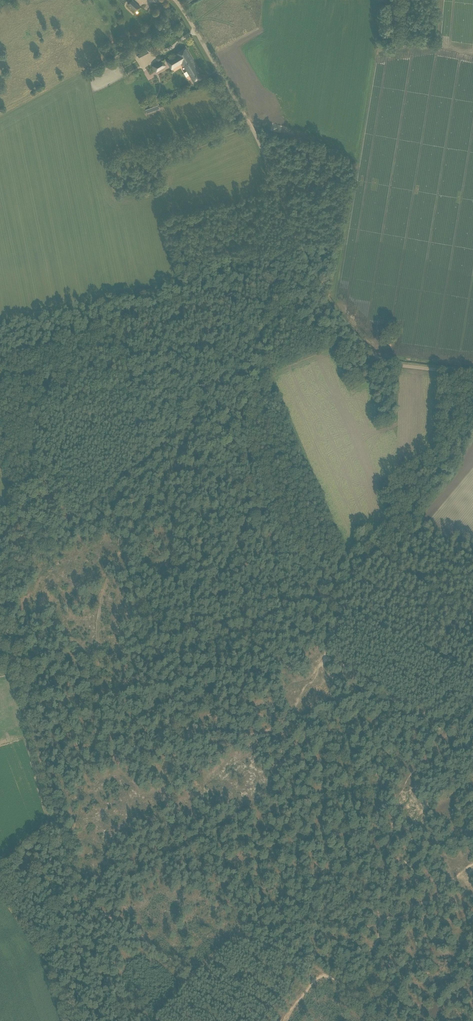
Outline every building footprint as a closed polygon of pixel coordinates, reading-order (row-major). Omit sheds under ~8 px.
[(132,0),(131,0),(128,4),(131,7),(130,7),(136,13),(140,7),(132,0)] [(222,9),(215,14),(224,30),(231,25),(222,9)] [(241,21),(236,24),(240,31),(245,28),(241,21)] [(146,45),(135,51),(138,57),(149,51),(146,45)] [(193,81),(198,78),(202,75),(186,48),(177,53),(177,54),(167,60),(171,68),(181,62),(193,81)] [(152,66),(155,70),(154,71),(156,72),(166,66),(162,60),(152,66)] [(158,101),(147,104),(149,110),(160,106),(158,101)]
